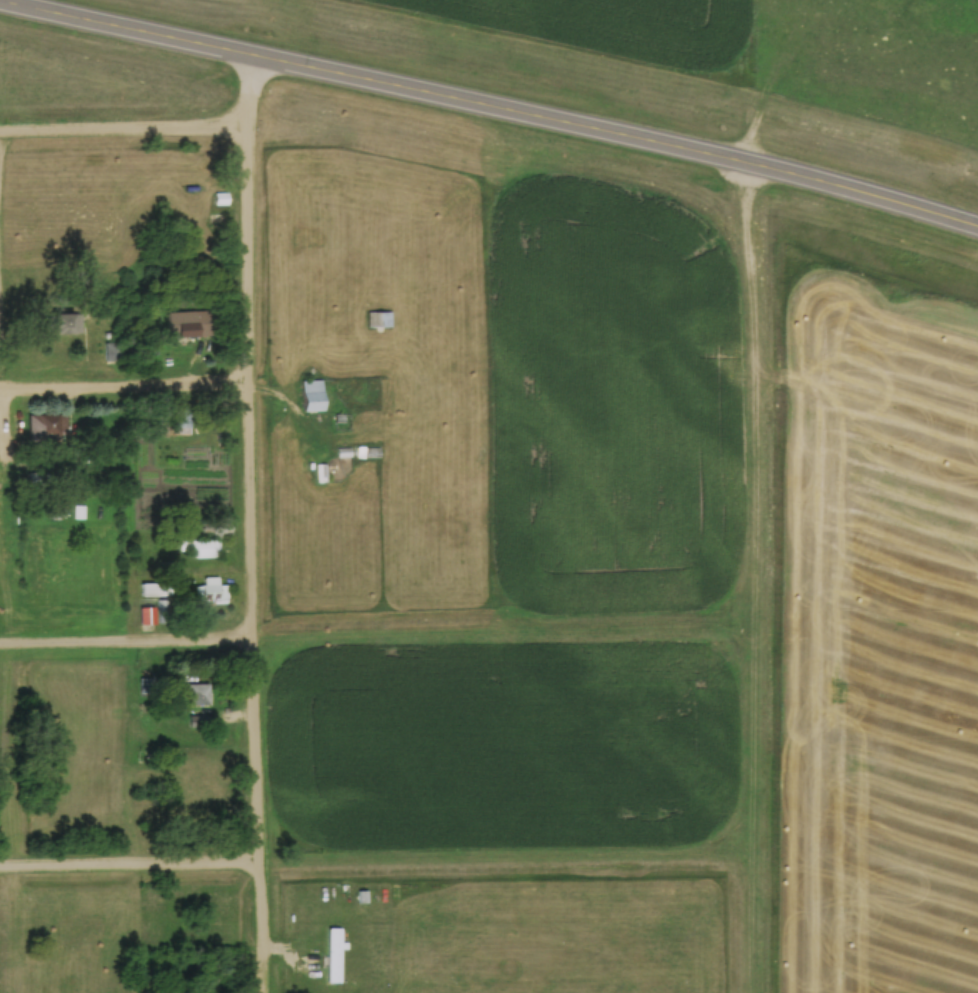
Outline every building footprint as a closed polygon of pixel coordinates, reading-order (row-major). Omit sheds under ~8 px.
[(210,192),(210,204),(226,203),(226,191),(210,192)] [(390,311),(366,311),(366,326),(390,326),(390,311)] [(82,313),(47,313),(47,332),(82,332),(82,313)] [(165,336),(201,337),(201,321),(165,321),(165,336)] [(119,359),(119,340),(103,340),(103,359),(119,359)] [(298,409),(322,409),(322,378),(298,378),(298,409)] [(170,427),(191,427),(191,404),(170,404),(170,427)] [(26,414),(26,437),(58,437),(58,414),(26,414)] [(379,446),(357,446),(357,456),(379,456),(379,446)] [(72,505),(72,518),(83,518),(83,505),(72,505)] [(176,539),(176,551),(187,551),(187,558),(221,557),(221,537),(233,537),(233,523),(211,524),(211,538),(176,539)] [(138,582),(138,595),(173,595),(173,582),(138,582)] [(195,583),(195,603),(229,603),(229,583),(195,583)] [(212,682),(181,682),(181,704),(212,704),(212,682)]
